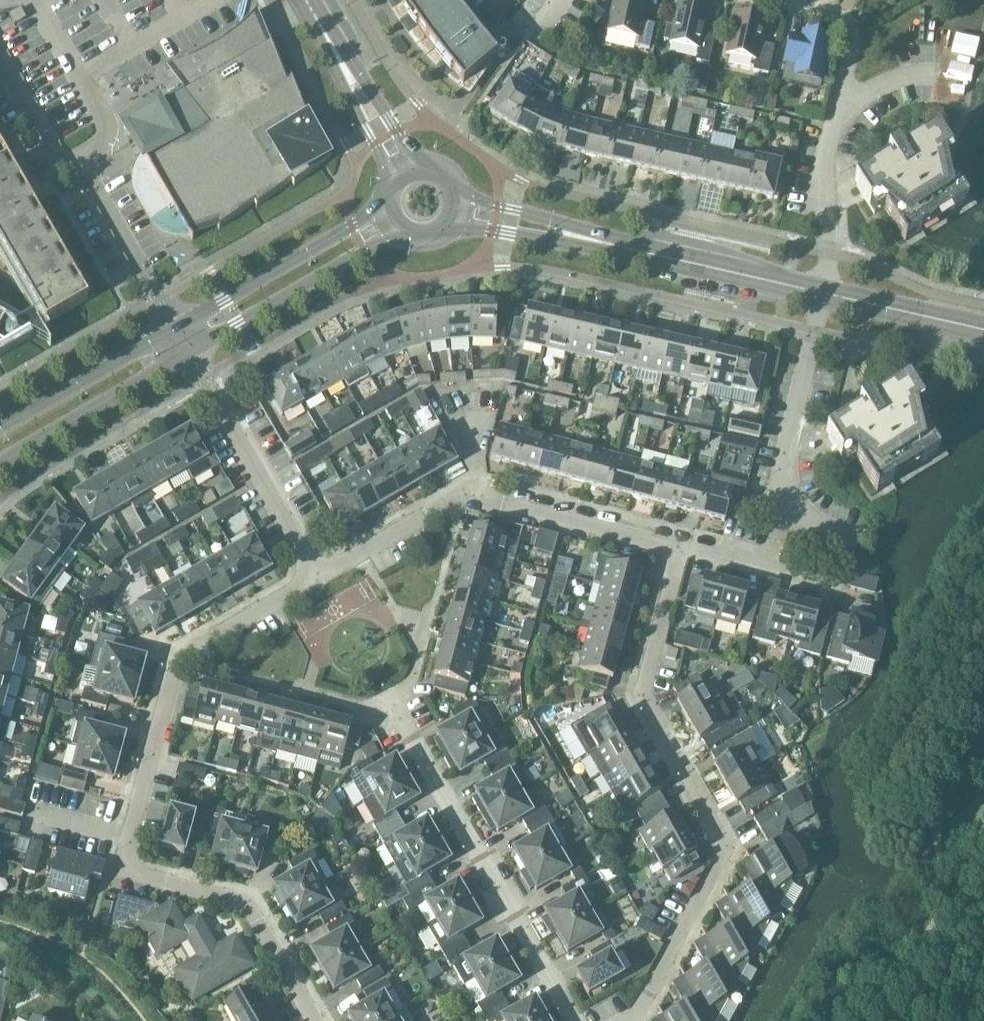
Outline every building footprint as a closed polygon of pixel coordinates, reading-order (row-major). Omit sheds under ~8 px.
[(386,0),(390,8),(395,16),(399,24),(400,25),(406,33),(411,40),(417,47),(423,54),(430,62),(436,69),(440,73),(446,78),(452,83),(454,85),(462,90),(470,96),(497,57),(501,52),(497,48),(503,40),(502,39),(496,47),(491,41),(484,31),(480,27),(477,23),(473,18),(469,12),(470,11),(476,7),(481,2),(483,0),(385,0),(386,0)] [(606,40),(635,46),(650,50),(655,25),(641,22),(646,0),(645,0),(615,0),(608,31),(606,40)] [(697,5),(673,0),(672,0),(679,2),(670,43),(700,49),(697,61),(709,64),(717,30),(716,30),(714,40),(703,38),(709,8),(697,5)] [(27,18),(21,9),(10,15),(15,25),(27,18)] [(271,41),(269,41),(270,42),(266,44),(254,17),(259,12),(258,11),(251,18),(244,25),(237,31),(230,37),(223,42),(215,47),(207,52),(199,56),(191,60),(182,63),(174,66),(165,69),(165,70),(172,68),(188,89),(152,110),(153,111),(155,114),(145,118),(128,126),(146,149),(143,151),(142,150),(141,151),(146,159),(143,164),(140,169),(138,174),(137,179),(137,185),(138,190),(140,196),(155,221),(156,223),(158,225),(160,227),(163,230),(166,231),(170,233),(173,234),(177,235),(181,235),(185,234),(189,234),(193,241),(194,240),(190,233),(217,224),(219,228),(220,229),(254,203),(257,206),(256,207),(257,208),(292,181),(294,185),(295,186),(331,158),(314,116),(312,116),(313,117),(309,119),(292,78),(291,79),(291,80),(287,81),(271,41)] [(766,21),(735,14),(727,54),(756,60),(754,71),(768,74),(774,47),(761,44),(766,21)] [(786,62),(782,81),(792,83),(797,76),(822,82),(832,39),(804,33),(802,38),(791,36),(786,62)] [(553,59),(542,52),(537,60),(548,67),(553,59)] [(565,75),(569,67),(558,62),(554,70),(565,75)] [(640,63),(630,66),(633,78),(644,75),(640,63)] [(569,67),(565,75),(577,81),(580,72),(569,67)] [(601,87),(603,78),(590,75),(588,84),(601,87)] [(603,78),(601,87),(613,90),(615,81),(603,78)] [(649,92),(651,83),(639,80),(637,89),(649,92)] [(649,92),(661,95),(663,86),(651,83),(649,92)] [(513,128),(531,97),(510,84),(499,102),(493,98),(487,111),(491,114),(513,128)] [(536,88),(531,97),(513,128),(536,140),(550,107),(555,98),(536,88)] [(696,99),(683,96),(681,105),(694,108),(696,99)] [(770,96),(767,108),(775,109),(778,98),(770,96)] [(694,108),(706,111),(708,102),(696,99),(694,108)] [(560,149),(571,116),(550,107),(536,140),(560,149)] [(741,119),(743,110),(730,107),(728,116),(741,119)] [(743,110),(741,119),(753,122),(755,113),(743,110)] [(571,116),(560,149),(584,156),(592,121),(571,116)] [(778,118),(776,127),(789,130),(790,121),(778,118)] [(608,162),(616,127),(592,121),(584,156),(608,162)] [(616,127),(608,162),(632,167),(640,132),(616,127)] [(888,161),(855,182),(857,186),(861,192),(865,199),(869,205),(875,214),(885,208),(906,241),(907,241),(906,240),(920,231),(936,221),(966,202),(967,203),(968,202),(947,168),(942,161),(947,158),(952,155),(951,154),(948,149),(944,141),(937,131),(911,147),(903,152),(907,157),(904,159),(897,148),(888,154),(895,165),(892,167),(888,161)] [(640,132),(632,167),(655,172),(663,137),(640,132)] [(46,326),(88,302),(80,288),(81,288),(80,287),(79,287),(67,265),(67,264),(66,264),(53,242),(54,242),(54,241),(53,242),(40,219),(41,219),(41,218),(40,219),(27,196),(28,196),(27,195),(27,196),(14,174),(15,173),(14,172),(13,173),(8,163),(0,135),(0,246),(46,326)] [(663,137),(655,172),(679,177),(686,143),(663,137)] [(686,143),(679,177),(702,183),(710,148),(686,143)] [(733,153),(710,148),(702,183),(725,188),(733,153)] [(757,159),(733,153),(725,188),(749,193),(757,159)] [(781,164),(757,159),(749,193),(773,199),(773,198),(778,200),(783,186),(776,185),(781,164)] [(445,305),(449,340),(471,339),(470,303),(445,305)] [(470,303),(471,339),(494,339),(497,304),(470,303)] [(449,340),(445,305),(419,309),(427,344),(449,340)] [(545,348),(553,313),(529,308),(526,323),(521,343),(545,348)] [(395,316),(406,350),(427,344),(419,309),(395,316)] [(553,313),(545,348),(569,353),(576,319),(553,313)] [(406,350),(395,316),(371,326),(385,358),(406,350)] [(31,335),(0,318),(0,353),(31,335)] [(576,319),(569,353),(592,359),(600,324),(576,319)] [(496,320),(496,339),(505,339),(505,320),(496,320)] [(515,320),(510,340),(521,343),(526,323),(515,320)] [(600,324),(592,359),(615,364),(623,329),(600,324)] [(385,358),(371,326),(348,337),(365,368),(385,358)] [(623,329),(615,364),(639,369),(647,335),(623,329)] [(647,335),(639,369),(662,375),(670,340),(647,335)] [(370,377),(365,368),(348,337),(327,350),(345,380),(350,389),(370,377)] [(670,340),(662,375),(686,380),(694,345),(670,340)] [(686,380),(709,385),(717,350),(694,345),(686,380)] [(306,361),(324,392),(345,380),(327,350),(306,361)] [(740,356),(717,350),(709,385),(732,390),(740,356)] [(764,361),(740,356),(732,390),(757,396),(761,375),(768,377),(769,363),(764,362),(764,361)] [(285,373),(303,404),(324,392),(306,361),(285,373)] [(491,381),(503,380),(504,371),(491,372),(491,380),(491,381)] [(517,374),(504,371),(503,380),(515,383),(517,374)] [(491,372),(475,373),(475,381),(491,380),(491,372)] [(303,404),(285,373),(264,386),(259,389),(265,402),(271,398),(282,417),(303,404)] [(453,374),(454,383),(466,382),(466,373),(453,374)] [(454,383),(453,374),(440,375),(441,384),(454,383)] [(430,376),(416,377),(419,385),(431,385),(430,376)] [(408,391),(419,385),(416,377),(404,384),(408,391)] [(559,392),(561,384),(549,381),(547,390),(559,392)] [(860,412),(826,433),(829,437),(841,456),(843,460),(846,465),(850,463),(856,459),(877,492),(878,492),(878,491),(890,483),(908,472),(938,453),(939,454),(940,453),(918,420),(918,419),(914,412),(920,408),(924,406),(923,405),(908,382),(882,398),(875,403),(878,408),(875,410),(868,399),(859,405),(866,416),(863,418),(860,412)] [(561,384),(559,392),(571,395),(573,387),(561,384)] [(505,386),(503,395),(515,398),(517,389),(505,386)] [(381,397),(386,404),(397,398),(392,390),(381,397)] [(421,391),(407,399),(412,409),(415,413),(429,404),(421,391)] [(594,404),(606,406),(608,398),(595,395),(594,404)] [(556,407),(558,398),(546,396),(544,404),(556,407)] [(386,404),(381,397),(370,403),(375,411),(386,404)] [(558,398),(556,407),(568,410),(570,401),(558,398)] [(608,398),(606,406),(618,409),(620,401),(608,398)] [(396,405),(402,415),(412,409),(407,399),(396,405)] [(654,414),(656,405),(643,402),(641,411),(654,414)] [(604,415),(606,406),(594,404),(592,412),(604,415)] [(402,415),(396,405),(386,411),(391,421),(402,415)] [(656,405),(654,414),(666,417),(668,408),(656,405)] [(618,409),(606,406),(604,415),(616,418),(618,409)] [(700,424),(713,427),(716,414),(703,411),(702,416),(700,424)] [(700,424),(702,416),(690,413),(688,422),(700,424)] [(340,421),(344,428),(355,422),(351,414),(340,421)] [(650,429),(652,420),(640,417),(638,426),(650,429)] [(732,417),(729,431),(760,438),(763,424),(732,417)] [(652,420),(650,429),(663,431),(665,423),(652,420)] [(344,428),(340,421),(329,427),(333,435),(344,428)] [(359,427),(364,436),(375,430),(369,421),(359,427)] [(515,467),(524,432),(500,426),(491,460),(515,467)] [(364,436),(359,427),(349,433),(354,442),(364,436)] [(697,439),(699,430),(687,428),(685,436),(697,439)] [(193,481),(220,466),(210,448),(203,452),(200,448),(201,448),(196,440),(189,429),(170,441),(187,471),(193,481)] [(699,430),(697,439),(709,442),(711,433),(699,430)] [(309,432),(285,446),(292,459),(316,444),(309,432)] [(419,444),(436,474),(456,462),(438,432),(419,444)] [(538,473),(547,438),(524,432),(515,467),(538,473)] [(722,436),(720,444),(732,447),(734,438),(722,436)] [(561,479),(571,444),(547,438),(538,473),(561,479)] [(744,450),(746,441),(734,438),(732,447),(744,450)] [(187,471),(170,441),(169,441),(169,442),(151,452),(168,481),(187,471)] [(322,448),(328,459),(337,454),(331,443),(322,448)] [(436,474),(419,444),(400,454),(417,484),(434,473),(435,474),(436,474)] [(585,485),(594,450),(571,444),(561,479),(585,485)] [(322,448),(312,454),(295,464),(301,475),(318,464),(328,459),(322,448)] [(608,491),(617,457),(594,450),(585,485),(608,491)] [(150,492),(168,481),(151,452),(133,463),(150,492)] [(417,484),(400,454),(381,465),(398,494),(417,484)] [(631,497),(640,463),(617,457),(608,491),(631,497)] [(114,474),(131,503),(135,511),(154,500),(150,492),(133,463),(125,468),(122,462),(111,469),(114,474)] [(654,503),(663,469),(640,463),(631,497),(654,503)] [(398,494),(381,465),(362,476),(379,505),(398,494)] [(677,509),(687,475),(663,469),(654,503),(677,509)] [(96,483),(95,484),(112,514),(131,503),(114,474),(96,484),(96,483)] [(701,516),(710,481),(687,475),(677,509),(701,516)] [(379,505),(362,476),(344,487),(361,517),(362,516),(361,515),(379,505)] [(710,481),(701,516),(725,522),(728,507),(740,510),(747,485),(734,481),(733,487),(710,481)] [(112,514),(95,484),(75,495),(92,525),(112,514)] [(361,517),(344,487),(324,498),(330,509),(335,518),(335,517),(341,528),(361,517)] [(208,507),(217,502),(211,491),(202,496),(208,507)] [(212,512),(218,522),(242,509),(235,498),(212,512)] [(184,508),(189,518),(200,512),(194,502),(184,508)] [(189,518),(184,508),(174,514),(179,524),(189,518)] [(55,510),(42,529),(70,549),(83,531),(55,510)] [(218,522),(212,512),(202,518),(208,528),(218,522)] [(478,529),(474,528),(468,550),(502,559),(508,537),(502,535),(505,524),(509,525),(509,524),(480,516),(480,517),(481,518),(478,529)] [(146,530),(152,539),(162,533),(157,524),(146,530)] [(174,534),(179,544),(190,538),(184,528),(174,534)] [(42,530),(30,547),(57,567),(70,549),(42,529),(41,530),(42,530)] [(152,539),(146,530),(136,536),(141,546),(152,539)] [(553,555),(559,535),(544,532),(539,551),(553,555)] [(179,544),(174,534),(163,540),(169,550),(179,544)] [(233,551),(251,581),(270,569),(264,558),(260,550),(259,550),(253,539),(233,551)] [(179,544),(169,550),(173,557),(183,551),(179,544)] [(115,561),(124,555),(119,546),(107,553),(115,561)] [(65,573),(57,567),(30,547),(18,563),(17,563),(16,564),(53,590),(65,573)] [(136,555),(142,565),(152,559),(147,549),(136,555)] [(502,559),(468,550),(463,571),(496,580),(502,559)] [(215,561),(231,591),(249,580),(250,581),(251,581),(233,551),(215,561)] [(107,553),(100,563),(109,570),(115,561),(107,553)] [(636,594),(641,573),(638,572),(640,561),(642,561),(642,560),(624,555),(623,556),(627,557),(626,560),(601,554),(599,555),(596,565),(598,567),(594,583),(601,585),(636,594)] [(142,565),(136,555),(126,562),(131,571),(142,565)] [(231,591),(215,561),(196,572),(213,601),(231,591)] [(39,608),(53,590),(16,564),(3,582),(39,608)] [(496,580),(463,571),(457,592),(491,601),(496,580)] [(177,583),(194,612),(213,601),(196,572),(177,583)] [(853,575),(850,589),(874,595),(877,581),(853,575)] [(727,583),(705,577),(704,581),(693,578),(693,576),(692,576),(684,608),(685,609),(685,607),(696,610),(695,615),(717,621),(727,583)] [(87,589),(96,595),(103,585),(94,579),(87,589)] [(533,590),(543,592),(546,582),(536,580),(533,590)] [(194,612),(177,583),(158,594),(176,624),(177,623),(176,622),(194,612)] [(727,583),(717,621),(739,627),(740,622),(751,625),(750,626),(752,627),(760,594),(759,594),(759,595),(748,592),(749,589),(727,583)] [(549,594),(559,596),(561,586),(552,584),(549,594)] [(636,594),(601,585),(596,606),(630,616),(632,606),(636,607),(639,605),(641,596),(636,594)] [(103,587),(101,591),(111,599),(114,595),(103,587)] [(96,595),(87,589),(80,598),(89,605),(96,595)] [(543,592),(533,590),(531,600),(540,602),(543,592)] [(99,592),(92,602),(105,612),(113,602),(99,592)] [(491,601),(457,592),(451,613),(485,622),(491,601)] [(152,628),(156,635),(176,624),(158,594),(128,611),(141,634),(152,628)] [(559,596),(549,594),(546,604),(556,606),(559,596)] [(776,600),(765,597),(765,596),(764,595),(752,639),(753,639),(754,638),(775,644),(776,637),(788,640),(799,602),(777,596),(776,600)] [(799,602),(788,640),(801,644),(799,650),(819,656),(819,657),(820,657),(832,614),(831,613),(830,615),(820,612),(821,608),(799,602)] [(22,634),(28,612),(0,605),(0,628),(22,634)] [(630,616),(596,606),(590,627),(624,637),(630,616)] [(66,609),(59,620),(68,625),(75,616),(66,609)] [(126,617),(114,609),(109,617),(120,625),(126,617)] [(485,622),(451,613),(446,634),(480,643),(485,622)] [(877,664),(885,633),(872,630),(874,622),(851,616),(850,620),(839,617),(839,616),(838,615),(827,659),(828,660),(828,658),(849,664),(851,657),(877,664)] [(68,625),(59,620),(55,633),(66,635),(68,625)] [(522,632),(532,634),(534,624),(525,622),(522,632)] [(109,625),(107,635),(120,638),(122,629),(109,625)] [(541,626),(538,636),(547,639),(550,628),(541,626)] [(624,637),(590,627),(585,648),(619,658),(624,637)] [(17,655),(22,634),(0,628),(0,651),(17,655)] [(532,634),(522,632),(520,642),(529,644),(532,634)] [(677,632),(673,646),(697,652),(701,639),(677,632)] [(145,683),(150,667),(144,666),(145,659),(122,653),(125,641),(99,634),(90,668),(100,671),(140,681),(139,682),(145,683)] [(480,643),(446,634),(440,654),(474,664),(480,643)] [(619,658),(585,648),(579,670),(595,675),(592,686),(589,685),(589,686),(607,691),(607,690),(606,689),(609,678),(613,679),(619,658)] [(669,648),(666,658),(676,660),(678,651),(669,648)] [(43,650),(41,660),(47,662),(50,652),(43,650)] [(11,676),(17,655),(0,651),(0,673),(11,676)] [(47,663),(57,666),(60,655),(50,652),(47,662),(47,663)] [(474,664),(440,654),(434,676),(438,677),(435,688),(434,688),(434,689),(465,698),(474,664)] [(25,656),(22,668),(36,671),(38,659),(25,656)] [(57,666),(47,663),(44,675),(54,678),(57,666)] [(514,663),(511,673),(521,676),(523,666),(514,663)] [(140,681),(100,671),(94,692),(84,690),(81,702),(107,708),(110,697),(134,703),(139,682),(140,681)] [(6,697),(11,676),(0,673),(0,696),(6,697)] [(680,699),(677,701),(688,721),(723,701),(712,681),(693,692),(687,683),(690,681),(690,680),(673,689),(674,690),(675,690),(680,699)] [(215,729),(216,724),(226,690),(203,684),(202,688),(192,685),(192,684),(191,684),(181,720),(215,729)] [(572,689),(561,690),(562,701),(573,700),(572,689)] [(226,690),(216,724),(237,730),(247,696),(226,690)] [(57,692),(55,699),(66,702),(68,695),(57,692)] [(36,705),(46,708),(49,697),(39,694),(36,705)] [(30,712),(33,702),(12,696),(9,706),(30,712)] [(247,696),(237,730),(258,735),(268,701),(247,696)] [(791,698),(784,705),(790,711),(797,704),(791,698)] [(434,741),(443,757),(491,730),(473,700),(450,713),(457,723),(437,734),(439,738),(434,741)] [(268,701),(258,735),(279,741),(288,707),(268,701)] [(731,716),(723,701),(688,721),(700,741),(703,739),(709,748),(708,749),(708,750),(751,726),(746,718),(743,716),(737,714),(733,714),(731,716)] [(575,702),(570,703),(570,709),(575,712),(580,711),(579,702),(575,702)] [(46,708),(36,705),(33,717),(43,720),(46,708)] [(570,727),(588,757),(590,756),(629,734),(618,714),(614,716),(608,706),(609,706),(609,705),(570,727)] [(298,756),(309,712),(288,707),(279,741),(277,751),(298,756)] [(78,724),(72,746),(80,748),(119,758),(125,760),(130,741),(124,740),(125,736),(101,730),(104,718),(78,711),(75,723),(78,724)] [(319,762),(321,752),(330,718),(309,712),(298,756),(319,762)] [(4,742),(10,721),(0,718),(0,741),(4,742)] [(330,718),(321,752),(343,758),(348,742),(359,745),(358,748),(359,748),(364,730),(363,730),(362,731),(351,728),(352,724),(330,718)] [(766,719),(758,723),(761,729),(770,724),(766,719)] [(457,768),(460,774),(483,761),(489,771),(512,758),(506,747),(504,749),(492,729),(491,730),(443,757),(452,771),(457,768)] [(718,764),(714,766),(726,785),(760,766),(754,755),(760,751),(749,733),(750,732),(750,731),(710,753),(711,755),(712,754),(718,764)] [(600,775),(640,753),(629,734),(590,756),(600,775)] [(24,747),(35,750),(38,739),(28,736),(24,747)] [(374,743),(362,750),(368,760),(370,759),(380,753),(374,743)] [(35,750),(24,747),(21,759),(32,762),(35,750)] [(64,766),(61,778),(63,779),(86,785),(89,774),(113,780),(114,777),(120,778),(125,760),(119,758),(80,748),(74,769),(64,766)] [(611,794),(650,772),(640,753),(600,775),(611,794)] [(199,754),(197,763),(205,765),(208,756),(199,754)] [(231,755),(229,761),(239,764),(241,758),(231,755)] [(227,771),(229,761),(219,758),(217,768),(227,771)] [(399,764),(396,758),(376,770),(370,759),(368,760),(347,772),(353,783),(354,783),(365,802),(412,775),(404,761),(399,764)] [(472,799),(482,815),(531,787),(519,767),(518,768),(512,758),(489,771),(495,781),(476,793),(478,796),(472,799)] [(229,761),(227,771),(237,773),(239,764),(229,761)] [(207,771),(179,764),(176,776),(203,783),(207,771)] [(760,766),(726,785),(737,805),(740,803),(746,813),(745,814),(746,815),(772,799),(771,798),(768,800),(762,790),(771,785),(760,766)] [(268,782),(271,772),(261,770),(258,779),(268,782)] [(271,772),(268,782),(278,785),(281,775),(271,772)] [(639,811),(642,816),(639,818),(640,819),(666,803),(665,803),(664,803),(658,793),(662,791),(650,772),(611,794),(626,819),(639,811)] [(412,775),(365,802),(364,803),(375,823),(373,824),(379,835),(402,821),(396,811),(419,798),(415,792),(420,789),(412,775)] [(575,790),(584,785),(579,776),(570,781),(575,790)] [(13,789),(24,792),(27,780),(16,777),(13,789)] [(584,806),(593,801),(584,785),(575,790),(584,806)] [(301,787),(299,796),(309,799),(311,790),(301,787)] [(496,829),(498,832),(521,819),(527,829),(550,816),(544,806),(542,807),(531,787),(482,815),(491,832),(496,829)] [(13,789),(10,801),(0,798),(0,811),(23,817),(26,805),(21,803),(24,792),(13,789)] [(746,851),(745,851),(782,914),(779,908),(793,883),(792,882),(804,875),(802,870),(801,867),(801,864),(800,861),(799,858),(797,855),(795,852),(794,850),(791,847),(789,845),(787,843),(782,835),(788,818),(792,815),(806,806),(797,790),(782,798),(784,802),(754,819),(772,851),(753,862),(746,851)] [(217,801),(215,810),(226,812),(228,804),(217,801)] [(686,833),(674,813),(671,815),(665,805),(666,804),(666,803),(640,819),(643,817),(649,828),(640,833),(651,852),(686,833)] [(171,811),(161,848),(184,854),(190,833),(202,836),(207,816),(174,808),(173,812),(171,811)] [(234,868),(245,828),(223,822),(226,812),(215,810),(214,809),(207,835),(219,838),(212,862),(234,868)] [(321,811),(315,818),(325,826),(331,818),(321,811)] [(533,840),(514,851),(525,871),(558,851),(567,846),(550,816),(527,829),(533,840)] [(233,873),(248,877),(250,872),(256,874),(263,850),(274,853),(281,827),(269,824),(269,822),(248,817),(245,828),(234,868),(233,873)] [(0,820),(0,833),(18,837),(21,825),(0,820)] [(429,824),(427,821),(408,832),(402,821),(379,835),(385,845),(384,846),(395,865),(444,837),(434,821),(429,824)] [(686,833),(651,852),(662,872),(672,867),(677,876),(674,878),(675,879),(701,864),(700,863),(699,864),(693,854),(697,852),(686,833)] [(289,835),(283,843),(289,848),(296,840),(289,835)] [(453,854),(444,837),(395,865),(406,885),(404,887),(410,897),(433,884),(427,873),(450,860),(448,857),(453,854)] [(43,844),(31,841),(23,871),(35,874),(43,844)] [(91,878),(101,880),(105,863),(59,850),(48,892),(85,901),(91,878)] [(285,907),(320,886),(327,882),(316,863),(318,862),(312,851),(289,864),(295,875),(274,887),(277,893),(273,896),(281,909),(285,907)] [(558,851),(525,871),(537,890),(570,871),(558,851)] [(782,914),(745,851),(749,859),(737,866),(751,890),(731,902),(724,890),(760,953),(761,953),(757,947),(771,923),(770,921),(782,914)] [(570,871),(576,881),(585,876),(579,866),(570,871)] [(557,933),(590,914),(578,894),(591,887),(585,876),(562,889),(568,900),(545,913),(547,917),(542,920),(551,936),(557,933)] [(460,886),(458,883),(439,894),(433,884),(410,897),(403,901),(409,911),(425,902),(437,922),(470,903),(470,902),(475,899),(466,883),(460,886)] [(683,886),(679,892),(690,898),(691,897),(696,888),(689,884),(683,886)] [(670,885),(655,908),(672,919),(686,896),(670,885)] [(320,886),(285,907),(296,927),(318,914),(324,925),(347,911),(341,901),(332,906),(320,886)] [(410,897),(404,887),(382,900),(387,910),(403,901),(410,897)] [(724,890),(723,890),(728,898),(715,905),(729,930),(709,941),(703,929),(702,929),(739,993),(739,992),(736,986),(749,962),(748,960),(760,953),(724,890)] [(157,907),(120,897),(113,923),(134,929),(141,925),(159,955),(189,937),(201,958),(177,972),(193,1000),(252,966),(236,938),(216,950),(198,918),(184,926),(172,906),(160,912),(157,907)] [(105,902),(102,913),(111,915),(113,905),(105,902)] [(470,903),(437,922),(448,941),(439,947),(445,957),(468,944),(462,934),(481,922),(470,903)] [(590,914),(557,933),(568,953),(601,933),(590,914)] [(358,951),(346,931),(355,926),(349,915),(326,929),(332,939),(311,951),(322,971),(358,951)] [(667,931),(653,923),(642,917),(636,928),(661,941),(667,931)] [(610,928),(601,933),(607,944),(616,939),(610,928)] [(702,929),(701,930),(706,937),(693,944),(708,969),(688,980),(681,968),(680,969),(711,1020),(717,1020),(728,1001),(727,999),(739,993),(702,929)] [(500,947),(497,941),(474,954),(468,944),(445,957),(451,967),(453,966),(465,986),(475,980),(508,961),(513,958),(505,944),(500,947)] [(607,944),(590,954),(596,964),(576,975),(588,996),(622,977),(620,974),(623,973),(623,974),(624,973),(607,944)] [(358,951),(322,971),(334,991),(355,979),(361,989),(384,976),(378,965),(369,970),(358,951)] [(506,1002),(500,992),(520,981),(508,961),(475,980),(486,1000),(477,1005),(483,1016),(506,1002)] [(680,969),(684,977),(672,984),(686,1008),(666,1020),(659,1008),(666,1020),(711,1020),(680,969)] [(395,1015),(384,996),(393,991),(386,980),(364,993),(370,1003),(348,1016),(351,1020),(385,1020),(395,1015)] [(236,1020),(271,1020),(252,989),(226,1004),(236,1020)] [(535,999),(512,1013),(506,1002),(483,1016),(486,1020),(543,1020),(552,1016),(542,1000),(537,1003),(535,999)] [(658,1008),(663,1016),(654,1020),(666,1020),(659,1008),(658,1008)]
